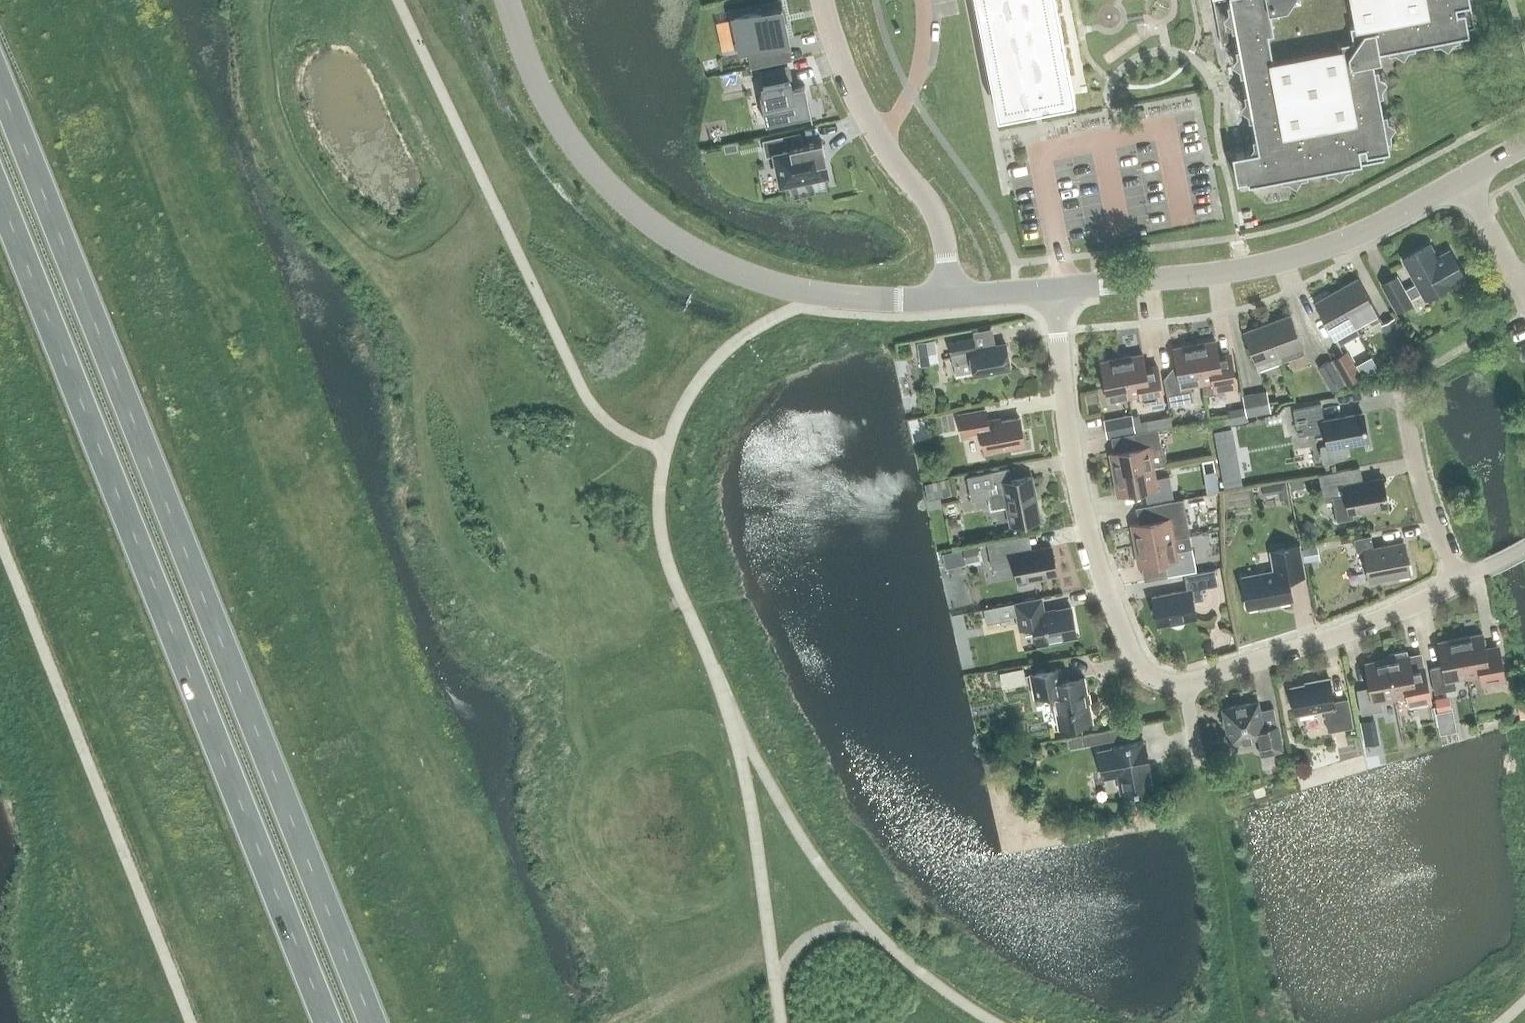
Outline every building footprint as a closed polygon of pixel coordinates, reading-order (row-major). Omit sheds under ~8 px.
[(998,115),(1067,101),(1075,99),(1056,0),(975,0),(998,115)] [(1216,19),(1222,44),(1238,41),(1259,152),(1237,156),(1237,157),(1234,161),(1233,161),(1238,184),(1248,182),(1249,185),(1281,179),(1282,183),(1289,182),(1292,177),(1298,176),(1302,179),(1305,179),(1308,174),(1326,171),(1327,174),(1334,173),(1337,169),(1342,168),(1347,171),(1353,169),(1353,166),(1385,160),(1384,153),(1390,152),(1389,142),(1392,141),(1391,134),(1387,131),(1386,126),(1388,121),(1387,115),(1384,115),(1380,97),(1384,96),(1382,90),(1378,87),(1377,81),(1380,77),(1379,70),(1375,71),(1373,62),(1377,61),(1377,60),(1380,56),(1381,56),(1380,52),(1389,51),(1390,54),(1396,53),(1399,49),(1406,47),(1410,50),(1416,49),(1415,46),(1434,42),(1435,46),(1441,44),(1444,40),(1450,39),(1454,42),(1461,41),(1460,37),(1470,35),(1469,28),(1476,27),(1471,0),(1213,0),(1216,19)] [(788,38),(782,7),(728,18),(729,20),(734,18),(740,47),(734,48),(735,49),(746,47),(751,68),(782,62),(778,40),(788,38)] [(811,115),(805,85),(792,88),(787,65),(760,70),(764,94),(760,95),(766,124),(811,115)] [(775,153),(781,182),(826,172),(824,160),(826,159),(822,141),(797,146),(795,134),(764,140),(767,155),(775,153)] [(1410,299),(1422,292),(1425,298),(1451,283),(1447,275),(1459,269),(1463,277),(1464,276),(1449,250),(1437,257),(1430,244),(1403,259),(1417,283),(1404,290),(1396,276),(1382,284),(1397,311),(1412,303),(1410,299)] [(1358,278),(1336,290),(1356,326),(1369,319),(1371,324),(1381,319),(1358,278)] [(1336,290),(1315,303),(1339,345),(1360,333),(1356,326),(1336,290)] [(1304,353),(1291,314),(1267,323),(1281,361),(1304,353)] [(1394,318),(1381,325),(1394,347),(1407,340),(1394,318)] [(1244,332),(1258,370),(1281,361),(1267,323),(1244,332)] [(1010,368),(1006,344),(975,350),(973,338),(948,342),(953,364),(956,377),(973,374),(973,375),(1010,368)] [(937,353),(935,339),(917,342),(919,356),(937,353)] [(1216,340),(1194,344),(1202,384),(1204,393),(1207,392),(1208,394),(1216,393),(1216,391),(1235,387),(1233,378),(1235,378),(1231,353),(1218,356),(1216,340)] [(1178,376),(1164,378),(1169,405),(1193,401),(1190,386),(1202,384),(1194,344),(1173,348),(1178,376)] [(1346,351),(1332,359),(1346,384),(1360,377),(1346,351)] [(1143,354),(1121,358),(1129,397),(1141,395),(1141,399),(1148,402),(1150,401),(1151,408),(1164,405),(1157,366),(1145,368),(1143,354)] [(1129,397),(1121,358),(1100,362),(1108,401),(1129,397)] [(1332,392),(1345,385),(1331,360),(1318,367),(1332,392)] [(1246,416),(1270,411),(1266,391),(1242,396),(1246,416)] [(1343,444),(1367,440),(1363,413),(1324,420),(1321,405),(1293,410),(1298,436),(1325,431),(1328,446),(1321,447),(1322,456),(1325,464),(1324,464),(1324,466),(1347,455),(1347,454),(1345,455),(1343,444)] [(1242,407),(1229,410),(1231,425),(1245,422),(1242,407)] [(1025,446),(1020,418),(988,423),(985,409),(958,414),(963,437),(981,434),(985,453),(1025,446)] [(1268,416),(1269,423),(1281,421),(1280,414),(1268,416)] [(1135,432),(1132,415),(1104,420),(1107,437),(1135,432)] [(1146,419),(1148,430),(1172,426),(1170,415),(1146,419)] [(1231,428),(1214,431),(1225,487),(1242,484),(1231,428)] [(1162,449),(1161,446),(1158,429),(1132,433),(1135,448),(1109,453),(1113,474),(1153,467),(1165,465),(1164,461),(1166,458),(1165,451),(1162,449)] [(1173,497),(1169,476),(1155,479),(1153,467),(1113,474),(1117,495),(1144,490),(1147,502),(1173,497)] [(1350,513),(1388,506),(1383,478),(1363,482),(1360,467),(1319,475),(1323,500),(1335,498),(1339,518),(1350,516),(1350,513)] [(1039,520),(1031,477),(1011,480),(1009,469),(968,476),(972,499),(988,496),(990,510),(1008,507),(1011,525),(1039,520)] [(1304,487),(1303,478),(1290,481),(1291,489),(1304,487)] [(948,479),(938,481),(941,497),(952,494),(948,479)] [(1277,485),(1280,500),(1289,498),(1286,483),(1277,485)] [(1135,546),(1190,535),(1183,498),(1152,504),(1155,520),(1131,524),(1135,546)] [(1029,535),(987,542),(992,568),(1014,564),(1017,581),(1019,588),(1036,585),(1034,578),(1057,574),(1051,546),(1032,550),(1029,535)] [(1139,567),(1164,562),(1167,576),(1196,571),(1192,547),(1190,535),(1135,546),(1139,567)] [(1409,574),(1403,542),(1373,548),(1371,536),(1354,539),(1356,551),(1364,550),(1370,581),(1409,574)] [(980,561),(977,545),(962,548),(965,564),(980,561)] [(1267,603),(1277,601),(1278,603),(1292,600),(1288,579),(1304,576),(1299,546),(1270,551),(1274,571),(1242,577),(1248,608),(1267,605),(1267,603)] [(1302,549),(1304,561),(1319,559),(1317,546),(1302,549)] [(1187,590),(1152,597),(1157,625),(1196,618),(1193,601),(1204,599),(1202,588),(1218,585),(1215,569),(1184,575),(1187,590)] [(1015,602),(984,608),(986,623),(1011,619),(1010,616),(1017,615),(1020,629),(1034,626),(1037,646),(1062,641),(1062,638),(1076,635),(1071,608),(1043,613),(1041,599),(1016,604),(1015,602)] [(1504,680),(1499,655),(1487,657),(1482,633),(1460,637),(1467,677),(1480,674),(1482,684),(1504,680)] [(1460,637),(1438,642),(1442,666),(1429,668),(1434,693),(1456,689),(1454,679),(1467,677),(1460,637)] [(1407,696),(1409,705),(1431,701),(1426,676),(1413,679),(1409,655),(1407,655),(1406,650),(1389,654),(1389,658),(1387,659),(1394,698),(1407,696)] [(1383,710),(1381,701),(1394,698),(1387,659),(1364,663),(1369,687),(1356,689),(1361,714),(1383,710)] [(1092,721),(1084,678),(1062,682),(1060,669),(1030,675),(1034,697),(1052,693),(1059,727),(1092,721)] [(1013,670),(1001,672),(1003,686),(1015,684),(1013,670)] [(1333,701),(1329,678),(1313,681),(1314,682),(1290,687),(1295,715),(1324,709),(1328,731),(1353,727),(1347,699),(1333,701)] [(1451,711),(1448,695),(1435,698),(1438,713),(1451,711)] [(1222,708),(1229,744),(1258,739),(1262,754),(1282,750),(1273,708),(1260,710),(1258,701),(1222,708)] [(1374,719),(1360,721),(1362,731),(1376,728),(1374,719)] [(1100,733),(1080,736),(1081,746),(1102,742),(1100,733)] [(1149,769),(1144,743),(1142,743),(1142,741),(1129,744),(1129,742),(1125,743),(1126,744),(1112,747),(1113,749),(1098,752),(1102,771),(1116,768),(1121,792),(1134,789),(1134,791),(1138,790),(1137,789),(1150,786),(1147,770),(1149,769)]
